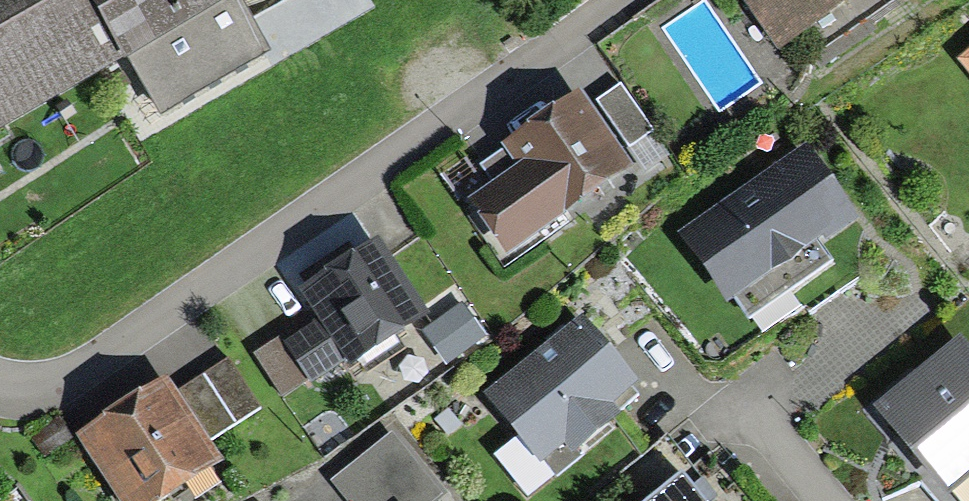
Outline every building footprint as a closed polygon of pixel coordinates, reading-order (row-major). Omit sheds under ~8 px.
[(124,57),(159,116),(273,49),(245,0),(0,0),(0,129),(124,57)] [(775,44),(841,0),(745,0),(775,44)] [(653,131),(621,83),(597,99),(629,147),(653,131)] [(493,179),(469,196),(507,250),(634,161),(580,84),(499,140),(504,147),(482,163),(493,179)] [(809,142),(680,231),(726,299),(733,294),(748,316),(833,257),(820,239),(858,212),(809,142)] [(366,260),(303,303),(322,330),(259,372),(280,403),(344,360),(353,374),(415,333),(366,260)] [(483,330),(462,303),(423,332),(444,359),(483,330)] [(640,381),(584,314),(487,390),(540,457),(541,456),(555,473),(625,415),(619,408),(637,394),(632,387),(640,381)] [(875,406),(952,495),(968,480),(968,346),(959,334),(875,406)] [(256,406),(223,359),(178,391),(209,439),(256,406)] [(77,433),(121,500),(151,500),(220,456),(209,439),(178,391),(167,375),(77,433)] [(397,431),(334,481),(350,500),(439,500),(448,494),(397,431)] [(646,500),(710,500),(686,470),(646,500)]
